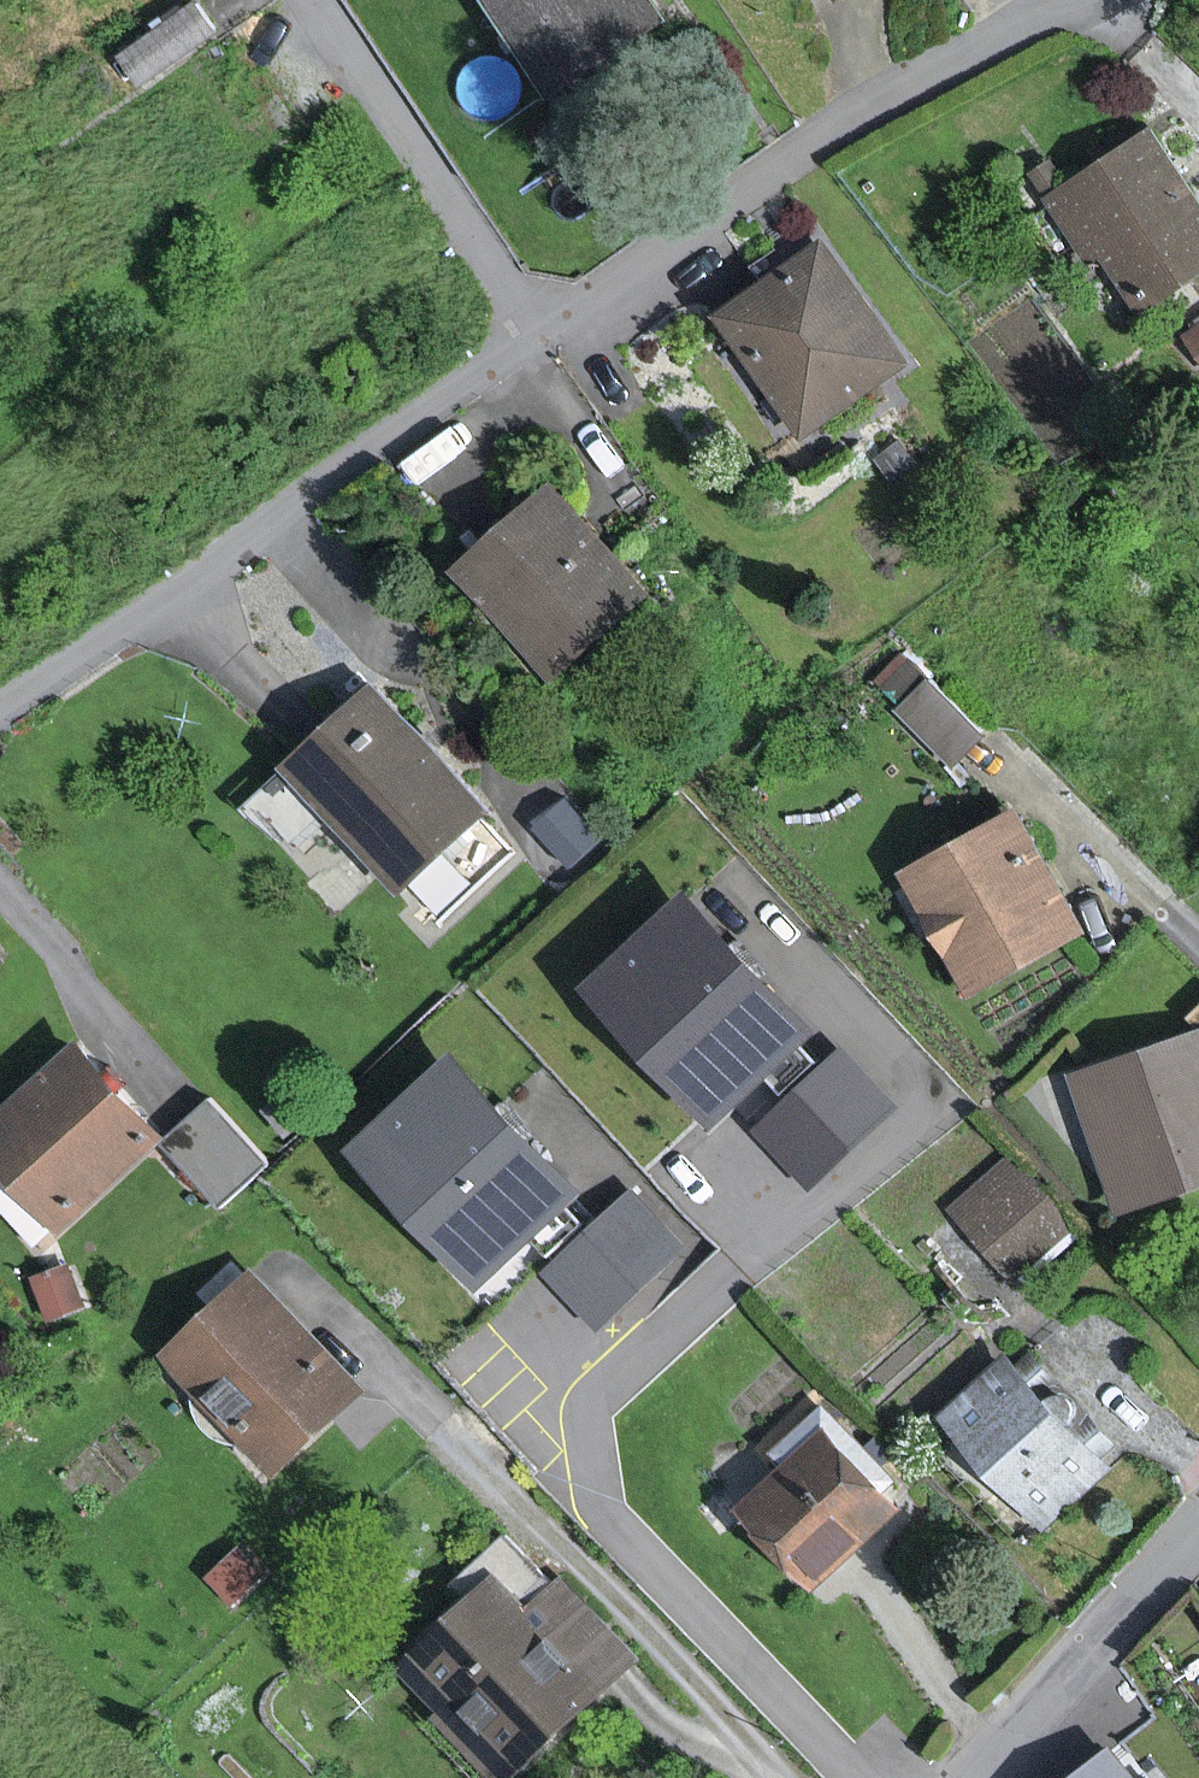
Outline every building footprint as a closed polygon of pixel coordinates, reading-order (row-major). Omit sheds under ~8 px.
[(644,0),(482,0),(552,105),(664,31),(644,0)] [(1148,139),(1046,202),(1096,282),(1116,269),(1140,308),(1198,271),(1198,220),(1148,139)] [(908,372),(822,247),(715,321),(801,445),(908,372)] [(1188,335),(1198,350),(1198,326),(1188,335)] [(651,596),(556,490),(457,577),(552,684),(651,596)] [(919,669),(894,707),(959,751),(984,713),(919,669)] [(486,817),(367,696),(285,777),(404,898),(486,817)] [(1082,933),(1017,812),(903,873),(969,994),(1082,933)] [(687,890),(584,987),(717,1127),(820,1029),(687,890)] [(1068,1078),(1113,1217),(1198,1189),(1198,1035),(1068,1078)] [(842,1044),(752,1128),(810,1190),(900,1105),(842,1044)] [(74,1052),(0,1117),(0,1166),(60,1233),(158,1147),(74,1052)] [(451,1056),(348,1152),(478,1292),(582,1195),(451,1056)] [(260,1158),(209,1103),(168,1142),(220,1196),(260,1158)] [(1078,1228),(1011,1154),(953,1207),(1020,1281),(1078,1228)] [(631,1187),(541,1273),(596,1331),(686,1245),(631,1187)] [(253,1274),(164,1358),(277,1478),(366,1394),(306,1330),(253,1274)] [(1101,1470),(1004,1361),(946,1413),(1044,1521),(1101,1470)] [(908,1502),(818,1417),(773,1465),(784,1475),(741,1520),(820,1595),(908,1502)] [(398,1667),(499,1777),(500,1777),(631,1659),(559,1581),(524,1613),(494,1580),(398,1667)] [(1110,1755),(1080,1777),(1128,1777),(1110,1755)]
